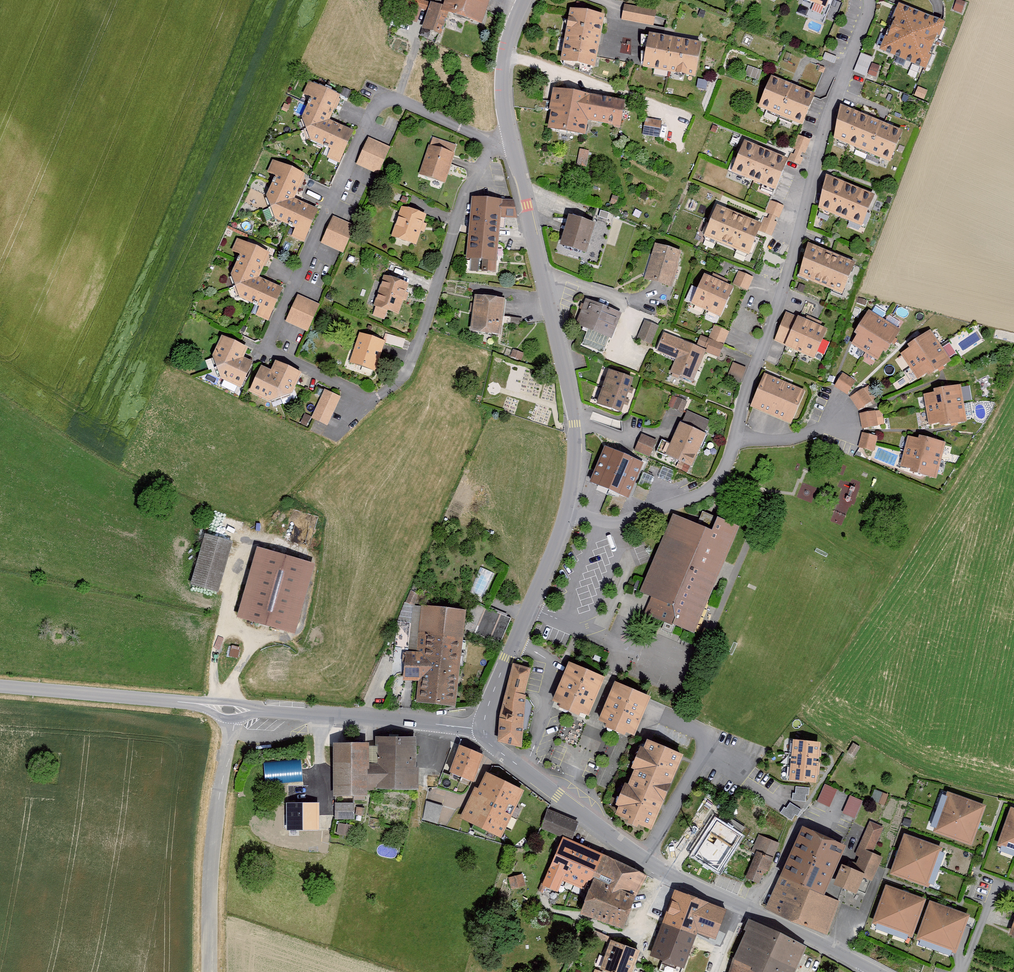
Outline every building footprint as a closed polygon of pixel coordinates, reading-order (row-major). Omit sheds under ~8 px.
[(421,0),(407,0),(401,18),(418,24),(426,2),(421,0)] [(492,0),(445,0),(448,1),(445,9),(443,15),(449,17),(483,28),(492,0)] [(802,1),(825,10),(830,0),(803,0),(802,1)] [(957,0),(953,10),(962,13),(966,3),(957,0)] [(441,38),(449,17),(443,15),(445,9),(431,4),(422,31),(441,38)] [(656,13),(624,6),(621,20),(654,27),(656,13)] [(604,17),(572,12),(563,65),(595,71),(604,17)] [(943,30),(899,12),(883,53),(927,70),(943,30)] [(701,48),(649,38),(643,69),(695,79),(701,48)] [(861,54),(854,73),(866,77),(867,75),(876,78),(880,67),(871,63),(873,59),(861,54)] [(815,92),(771,74),(759,103),(803,121),(815,92)] [(339,166),(354,134),(348,131),(334,124),(331,123),(332,120),(340,103),(342,98),(308,83),(303,96),(312,100),(302,123),(310,142),(331,151),(327,160),(339,166)] [(918,88),(914,96),(924,100),(927,93),(918,88)] [(625,102),(557,91),(550,132),(585,138),(587,124),(620,130),(625,102)] [(902,128),(841,103),(834,135),(890,157),(902,128)] [(646,119),(642,136),(659,139),(662,122),(646,119)] [(811,139),(798,133),(788,159),(800,164),(811,139)] [(390,148),(369,139),(358,164),(379,173),(390,148)] [(787,158),(745,139),(743,143),(740,150),(732,168),(774,187),(782,169),(785,162),(787,158)] [(455,157),(430,148),(420,176),(445,184),(455,157)] [(580,150),(577,165),(586,167),(590,153),(580,150)] [(304,244),(319,212),(312,208),(298,202),(296,201),(297,198),(303,185),(306,178),(273,163),(267,175),(277,179),(266,202),(274,220),(295,231),(292,238),(304,244)] [(874,193),(826,174),(818,206),(863,223),(874,193)] [(784,205),(771,199),(758,229),(772,235),(784,205)] [(503,202),(473,200),(470,229),(467,262),(497,265),(500,232),(503,202)] [(760,222),(718,203),(716,207),(713,214),(705,232),(747,251),(756,232),(759,225),(760,222)] [(601,209),(599,216),(607,218),(609,211),(601,209)] [(426,219),(401,210),(391,238),(416,247),(426,219)] [(595,220),(569,212),(561,242),(586,249),(595,220)] [(354,227),(333,218),(322,244),(343,252),(354,227)] [(268,323),(283,291),(277,288),(262,281),(260,280),(261,277),(268,261),(271,255),(237,240),(231,253),(241,257),(230,279),(239,300),(260,309),(256,317),(268,323)] [(681,250),(656,242),(646,276),(671,284),(681,250)] [(824,249),(808,242),(799,272),(843,290),(855,263),(839,255),(832,252),(824,249)] [(753,276),(739,270),(733,283),(748,289),(753,276)] [(717,278),(706,274),(693,304),(720,316),(733,285),(724,282),(717,278)] [(408,286),(384,278),(374,308),(399,315),(408,286)] [(319,306),(298,298),(287,323),(308,332),(319,306)] [(585,298),(575,322),(613,336),(621,312),(585,298)] [(504,302),(476,300),(472,335),(500,338),(504,302)] [(900,328),(868,308),(862,318),(854,330),(857,332),(852,340),(879,356),(884,348),(886,349),(893,339),(900,328)] [(807,319),(786,311),(774,341),(814,358),(827,328),(818,324),(807,319)] [(659,324),(645,319),(637,337),(651,343),(659,324)] [(729,331),(715,325),(710,337),(725,343),(729,331)] [(950,360),(930,328),(920,334),(908,342),(911,346),(902,351),(918,376),(926,370),(929,374),(941,366),(950,360)] [(705,347),(666,332),(659,349),(679,357),(674,369),(692,377),(705,347)] [(385,344),(359,335),(350,363),(376,371),(385,344)] [(720,355),(725,343),(710,337),(705,350),(720,355)] [(241,390),(252,366),(246,363),(242,361),(244,356),(247,350),(222,338),(213,357),(219,379),(241,390)] [(513,351),(511,358),(522,362),(524,355),(513,351)] [(733,361),(726,377),(741,382),(747,366),(733,361)] [(300,374),(277,363),(274,370),(272,374),(267,372),(260,369),(249,394),(267,403),(292,393),(300,374)] [(610,369),(598,404),(621,411),(624,400),(628,388),(632,377),(610,369)] [(784,381),(763,372),(750,404),(771,413),(784,381)] [(843,372),(834,385),(847,394),(856,380),(843,372)] [(806,390),(784,381),(771,413),(792,422),(806,390)] [(943,387),(933,388),(934,392),(923,394),(928,424),(939,422),(940,425),(952,423),(967,421),(961,384),(943,387)] [(872,400),(864,387),(850,396),(858,409),(872,400)] [(339,398),(323,391),(310,420),(327,427),(339,398)] [(673,395),(668,405),(682,411),(687,401),(673,395)] [(878,425),(876,409),(859,412),(862,427),(878,425)] [(705,431),(680,421),(667,454),(692,463),(705,431)] [(874,450),(878,435),(862,431),(858,446),(874,450)] [(641,433),(634,450),(650,456),(657,439),(641,433)] [(931,437),(920,435),(919,438),(907,435),(901,463),(912,465),(911,469),(924,472),(937,475),(944,440),(931,437)] [(643,461),(608,446),(592,483),(627,498),(643,461)] [(711,526),(671,510),(640,588),(648,591),(641,608),(696,630),(739,523),(716,513),(711,526)] [(232,539),(205,534),(195,582),(221,588),(232,539)] [(313,561),(259,547),(241,613),(295,628),(313,561)] [(486,596),(494,571),(480,566),(471,592),(486,596)] [(418,701),(454,705),(465,608),(422,605),(417,650),(405,650),(404,679),(421,679),(418,701)] [(587,714),(604,675),(570,660),(554,700),(587,714)] [(501,740),(521,745),(523,716),(525,691),(531,668),(515,664),(500,717),(501,740)] [(651,694),(615,679),(599,719),(635,733),(651,694)] [(572,727),(563,725),(560,741),(581,746),(586,725),(573,722),(572,727)] [(414,735),(377,735),(377,763),(377,787),(414,787),(414,735)] [(615,811),(651,827),(683,751),(647,736),(615,811)] [(820,740),(793,737),(790,779),(816,781),(817,773),(818,765),(819,752),(820,740)] [(377,789),(377,787),(377,763),(369,763),(369,740),(334,740),(334,794),(367,794),(367,789),(377,789)] [(482,754),(460,745),(450,772),(473,780),(482,754)] [(266,782),(303,781),(303,760),(265,761),(266,782)] [(500,835),(523,788),(486,770),(478,787),(475,785),(461,815),(500,835)] [(825,783),(817,801),(829,806),(837,789),(825,783)] [(810,787),(796,786),(795,792),(793,792),(792,799),(806,800),(806,794),(809,794),(810,787)] [(888,795),(874,789),(870,800),(884,805),(888,795)] [(986,803),(948,790),(933,830),(971,844),(978,825),(986,803)] [(850,794),(842,812),(855,817),(863,800),(850,794)] [(355,819),(356,802),(336,801),(336,818),(355,819)] [(439,823),(442,804),(427,801),(423,819),(439,823)] [(801,809),(790,802),(786,807),(784,806),(780,812),(792,819),(795,814),(797,815),(801,809)] [(319,803),(287,803),(287,830),(319,830),(319,803)] [(997,844),(1013,850),(1013,808),(1010,806),(997,844)] [(541,827),(563,836),(572,839),(578,823),(547,810),(541,827)] [(911,820),(904,818),(902,825),(909,827),(911,820)] [(717,819),(706,836),(731,851),(741,834),(717,819)] [(883,826),(870,821),(855,855),(858,856),(856,863),(852,861),(850,866),(864,872),(862,876),(872,880),(882,857),(872,852),(883,826)] [(774,892),(767,909),(824,933),(831,917),(839,899),(823,893),(845,842),(803,824),(792,851),(774,892)] [(897,852),(890,872),(928,886),(943,846),(905,832),(897,852)] [(755,853),(746,878),(759,883),(765,868),(768,870),(778,842),(758,834),(751,852),(755,853)] [(572,839),(563,836),(541,884),(558,890),(562,879),(587,890),(580,910),(618,923),(625,925),(634,896),(646,873),(621,859),(604,852),(572,839)] [(706,836),(694,855),(719,870),(731,851),(706,836)] [(850,866),(843,862),(834,881),(856,891),(862,876),(864,872),(850,866)] [(523,873),(509,876),(512,888),(526,884),(523,873)] [(926,897),(886,883),(872,921),(912,936),(926,897)] [(726,909),(675,889),(651,955),(684,966),(689,953),(697,931),(711,936),(714,928),(721,930),(726,909)] [(970,913),(930,898),(916,937),(956,952),(970,913)] [(748,919),(727,971),(726,971),(795,971),(806,947),(748,919)] [(613,938),(602,968),(613,971),(630,971),(639,948),(613,938)]
